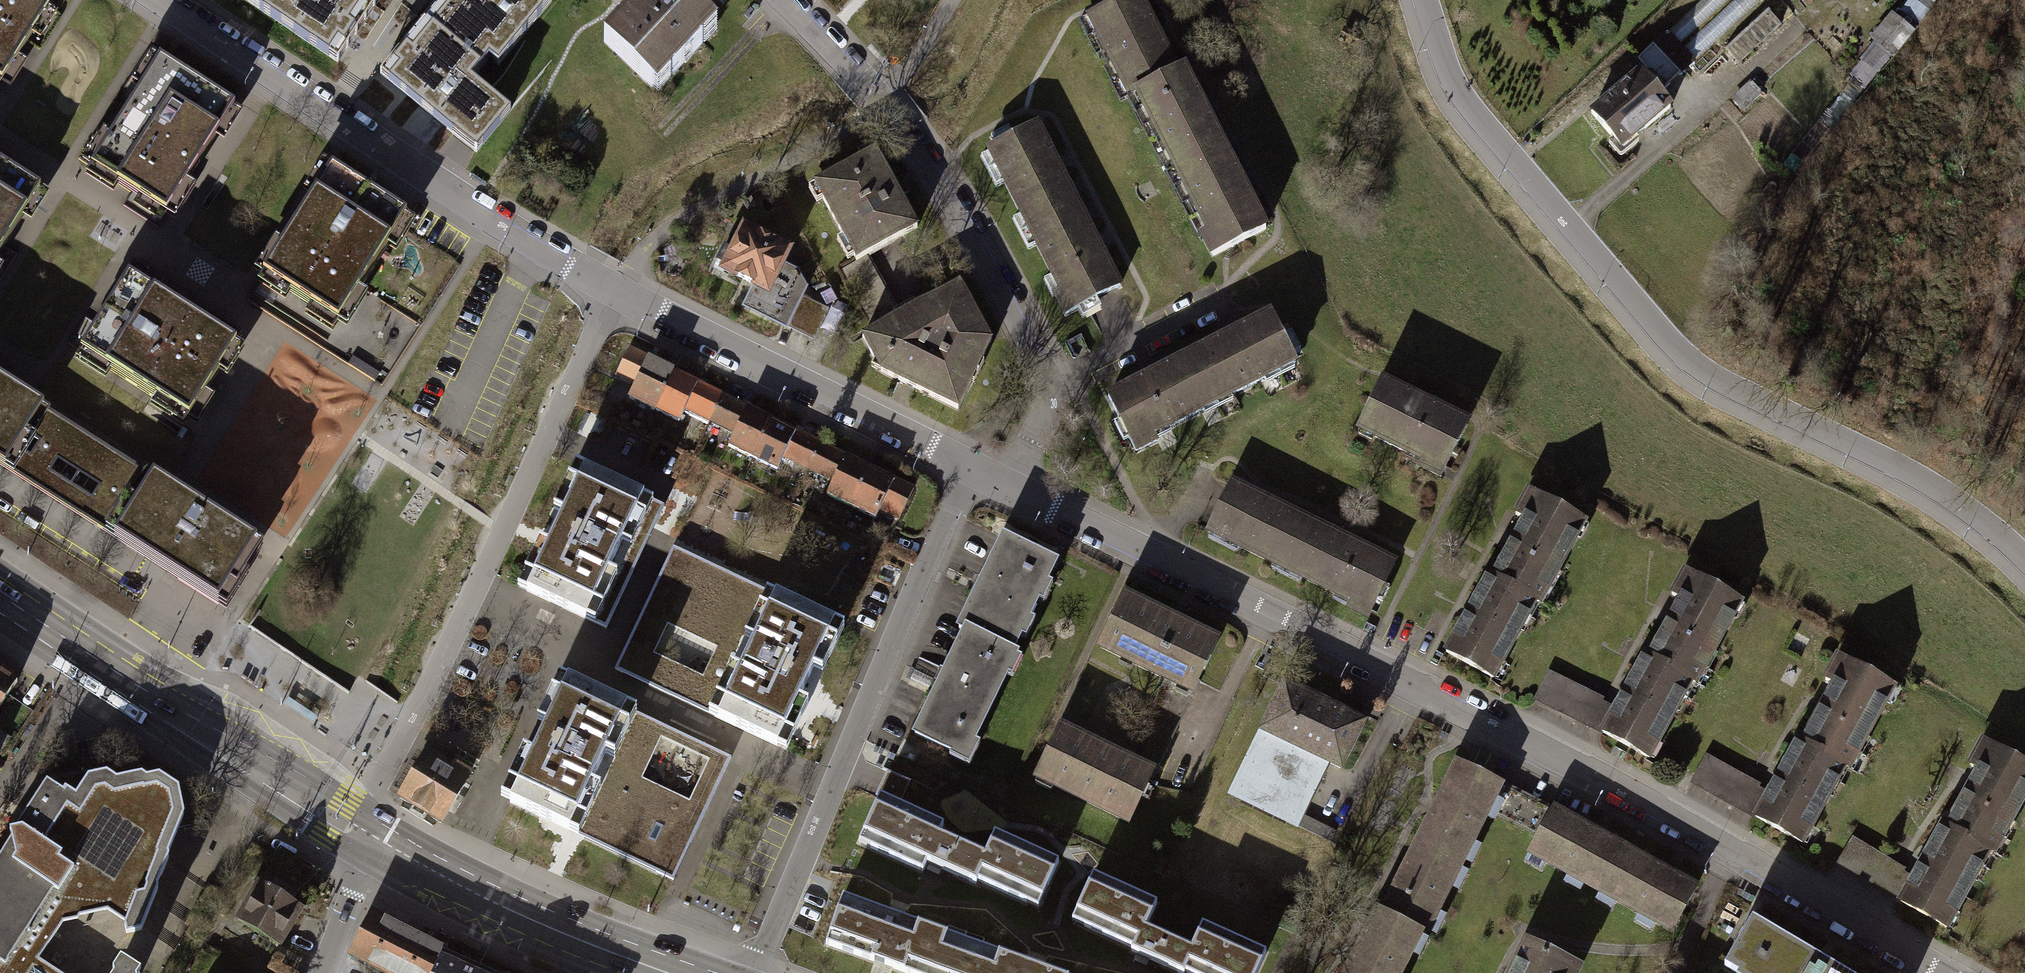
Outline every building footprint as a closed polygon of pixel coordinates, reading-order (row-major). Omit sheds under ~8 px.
[(1,80),(48,6),(39,0),(0,0),(0,79),(1,80)] [(329,55),(337,42),(344,46),(356,29),(349,24),(365,0),(246,0),(329,55)] [(481,68),(489,58),(498,66),(552,1),(550,0),(455,0),(433,27),(481,68)] [(604,41),(651,87),(664,74),(669,79),(704,43),(699,38),(711,25),(686,0),(646,0),(640,5),(635,0),(629,0),(621,8),(629,17),(604,41)] [(1176,71),(1159,37),(1155,38),(1151,29),(1153,27),(1139,0),(1121,0),(1088,16),(1128,95),(1135,91),(1176,71)] [(1920,24),(1938,0),(1914,0),(1905,13),(1920,24)] [(1780,23),(1767,8),(1724,47),(1737,62),(1780,23)] [(1910,32),(1891,15),(1871,37),(1891,54),(1910,32)] [(471,137),(482,146),(511,113),(471,80),(481,68),(433,27),(412,51),(407,47),(393,63),(399,68),(389,80),(452,133),(458,126),(471,137)] [(1668,29),(1639,57),(1667,87),(1697,60),(1668,29)] [(1886,58),(1875,49),(1854,77),(1865,85),(1886,58)] [(157,58),(90,166),(166,213),(233,106),(157,58)] [(1642,67),(1593,108),(1627,149),(1677,109),(1642,67)] [(1135,91),(1174,169),(1222,146),(1205,111),(1202,112),(1197,102),(1199,101),(1182,68),(1176,71),(1135,91)] [(1745,107),(1759,95),(1750,85),(1736,98),(1745,107)] [(987,149),(1029,227),(1075,203),(1057,169),(1055,170),(1051,162),(1053,160),(1034,124),(987,149)] [(1238,178),(1222,146),(1174,169),(1206,232),(1200,235),(1210,255),(1263,229),(1243,188),(1240,189),(1235,179),(1238,178)] [(874,151),(812,185),(854,260),(865,254),(916,226),(874,151)] [(39,189),(0,164),(0,248),(39,189)] [(331,168),(262,276),(339,324),(397,228),(405,213),(393,206),(331,168)] [(1093,236),(1075,203),(1029,227),(1061,289),(1054,292),(1065,313),(1118,285),(1097,245),(1094,246),(1089,238),(1093,236)] [(726,266),(724,270),(757,285),(747,305),(784,323),(802,287),(794,272),(780,265),(787,250),(744,229),(733,252),(722,247),(715,261),(726,266)] [(878,279),(865,254),(854,260),(840,268),(854,292),(878,279)] [(80,352),(187,420),(235,344),(128,277),(80,352)] [(900,317),(878,279),(854,292),(875,331),(900,317)] [(875,331),(863,338),(877,370),(955,408),(989,340),(960,285),(900,317),(875,331)] [(822,307),(801,298),(788,326),(809,335),(822,307)] [(1225,337),(1191,354),(1215,401),(1292,363),(1268,315),(1234,332),(1235,335),(1226,340),(1225,337)] [(630,398),(655,410),(674,371),(631,350),(618,376),(636,385),(630,398)] [(1150,433),(1215,401),(1191,354),(1157,371),(1159,374),(1149,379),(1148,376),(1108,396),(1135,450),(1154,441),(1150,433)] [(724,395),(674,371),(655,410),(681,423),(687,410),(711,421),(724,395)] [(63,502),(100,443),(21,394),(0,381),(0,462),(63,502)] [(1415,398),(1381,381),(1358,428),(1423,460),(1420,466),(1439,475),(1465,423),(1426,404),(1425,407),(1413,401),(1415,398)] [(729,446),(754,458),(773,420),(724,395),(711,421),(735,433),(729,446)] [(785,457),(812,470),(825,445),(773,420),(754,458),(778,470),(785,457)] [(256,541),(100,443),(63,502),(134,546),(219,599),(256,541)] [(873,468),(825,445),(812,470),(835,481),(828,495),(853,507),(873,468)] [(580,468),(522,591),(602,628),(660,506),(580,468)] [(916,490),(873,468),(853,507),(878,519),(881,512),(900,521),(916,490)] [(1207,529),(1287,568),(1310,522),(1275,504),(1273,508),(1263,503),(1265,500),(1230,482),(1207,529)] [(1524,518),(1492,576),(1533,599),(1538,602),(1583,519),(1528,490),(1515,513),(1524,518)] [(1343,538),(1310,522),(1287,568),(1350,600),(1347,606),(1366,615),(1393,562),(1353,543),(1352,546),(1342,541),(1343,538)] [(958,627),(965,630),(1010,652),(1053,562),(1002,537),(958,627)] [(668,546),(610,669),(772,745),(830,623),(668,546)] [(1680,598),(1648,656),(1689,679),(1694,682),(1740,600),(1684,570),(1671,593),(1680,598)] [(1491,675),(1533,599),(1492,576),(1488,574),(1446,651),(1491,675)] [(1124,596),(1100,646),(1164,676),(1192,690),(1216,640),(1124,596)] [(1015,654),(1010,652),(965,630),(915,734),(965,758),(1015,654)] [(1646,756),(1689,679),(1648,656),(1643,653),(1613,707),(1600,731),(1646,756)] [(1833,683),(1802,740),(1844,763),(1848,765),(1892,685),(1837,655),(1824,678),(1833,683)] [(1588,725),(1601,700),(1603,696),(1546,667),(1531,697),(1588,725)] [(0,671),(0,707),(17,682),(0,671)] [(1151,734),(1136,764),(1152,772),(1192,690),(1164,676),(1139,728),(1151,734)] [(670,879),(701,813),(631,780),(658,723),(564,679),(506,802),(670,879)] [(1231,793),(1294,824),(1300,812),(1326,762),(1339,768),(1366,715),(1344,705),(1341,712),(1285,685),(1231,793)] [(1601,700),(1588,725),(1600,731),(1613,707),(1601,700)] [(728,756),(658,723),(631,780),(701,813),(728,756)] [(1128,821),(1152,772),(1136,764),(1060,727),(1036,777),(1128,821)] [(1801,842),(1844,763),(1802,740),(1798,738),(1768,793),(1755,816),(1801,842)] [(1946,826),(1988,850),(1992,852),(2024,795),(2024,764),(1982,740),(1968,764),(1978,770),(1946,826)] [(411,813),(422,820),(426,815),(440,823),(477,762),(461,752),(450,770),(426,755),(399,799),(414,808),(411,813)] [(1690,781),(1744,811),(1757,787),(1759,783),(1706,753),(1690,781)] [(1458,761),(1418,841),(1459,861),(1486,808),(1499,781),(1458,761)] [(37,961),(63,921),(76,919),(78,916),(104,909),(123,922),(124,932),(142,929),(145,907),(167,862),(166,854),(182,817),(178,788),(158,775),(147,780),(140,775),(116,781),(104,775),(86,778),(75,796),(63,790),(60,793),(46,783),(15,831),(9,832),(10,839),(0,855),(0,972),(57,972),(37,961)] [(1548,806),(1499,781),(1486,808),(1535,833),(1548,806)] [(1768,793),(1757,787),(1744,811),(1755,816),(1768,793)] [(978,880),(1038,907),(1059,862),(995,833),(985,855),(940,834),(944,825),(880,796),(859,842),(923,871),(928,862),(976,884),(978,880)] [(1529,850),(1602,890),(1624,848),(1552,808),(1529,850)] [(1335,829),(1300,812),(1294,824),(1329,842),(1335,829)] [(1945,926),(1988,850),(1946,826),(1943,824),(1913,877),(1900,900),(1945,926)] [(1835,863),(1889,894),(1902,871),(1903,868),(1850,838),(1835,863)] [(1418,841),(1381,914),(1418,932),(1423,935),(1459,861),(1418,841)] [(1695,887),(1624,848),(1602,890),(1672,928),(1695,887)] [(275,854),(237,919),(278,944),(317,878),(275,854)] [(1889,894),(1900,900),(1913,877),(1902,871),(1889,894)] [(1093,874),(1072,920),(1133,948),(1131,950),(1181,972),(1185,972),(1189,972),(1257,972),(1266,953),(1203,924),(1192,948),(1146,927),(1157,904),(1093,874)] [(909,972),(953,972),(965,939),(843,895),(826,942),(909,972)] [(1418,932),(1381,914),(1376,911),(1345,972),(1398,972),(1418,932)] [(388,972),(431,972),(440,953),(442,948),(369,912),(349,954),(388,972)] [(1750,919),(1724,965),(1738,972),(1846,972),(1750,919)] [(965,939),(953,972),(1057,972),(965,939)] [(1522,943),(1509,972),(1566,972),(1570,964),(1522,943)] [(440,953),(431,972),(487,972),(440,953)]
